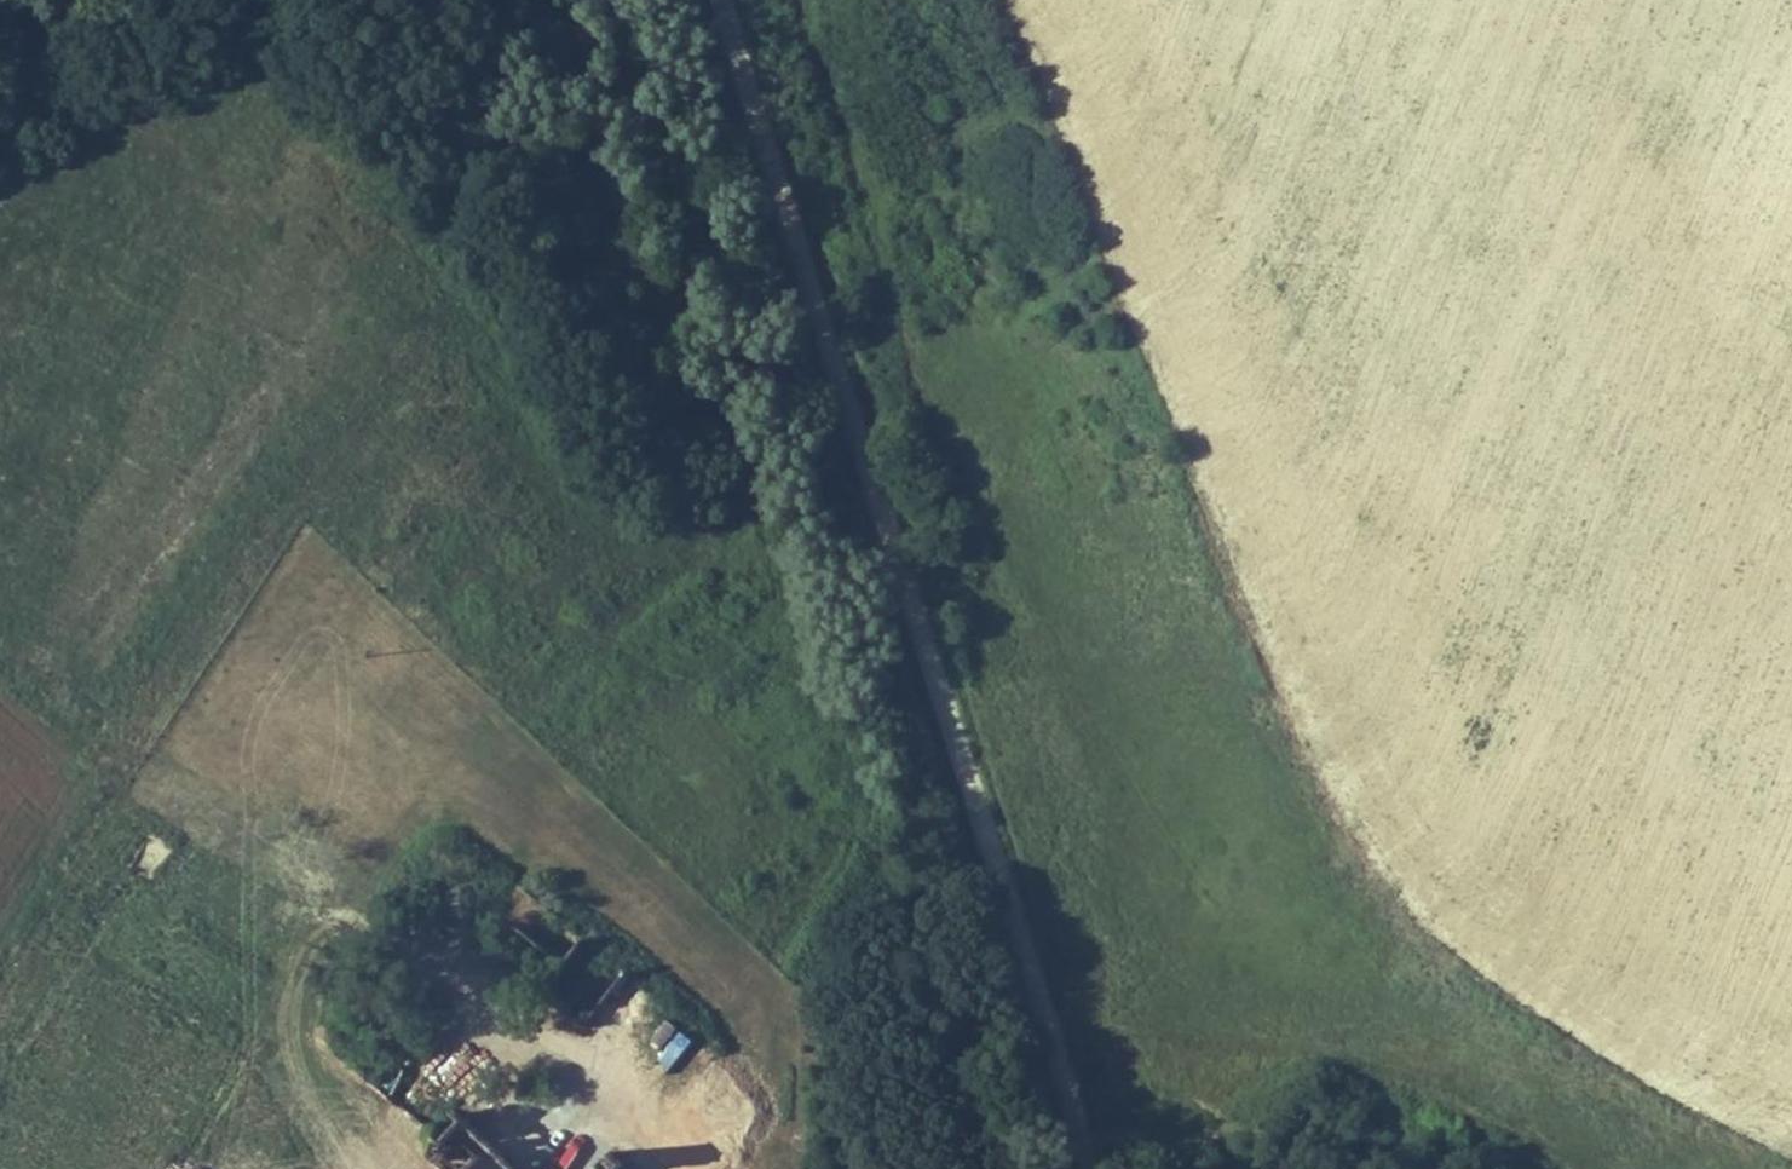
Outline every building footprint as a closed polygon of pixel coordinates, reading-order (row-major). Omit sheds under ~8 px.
[(350,1061),(419,1130),(417,1154),(433,1168),(504,1168),(378,1045),(350,1061)] [(607,1160),(598,1168),(616,1168),(607,1160)]
